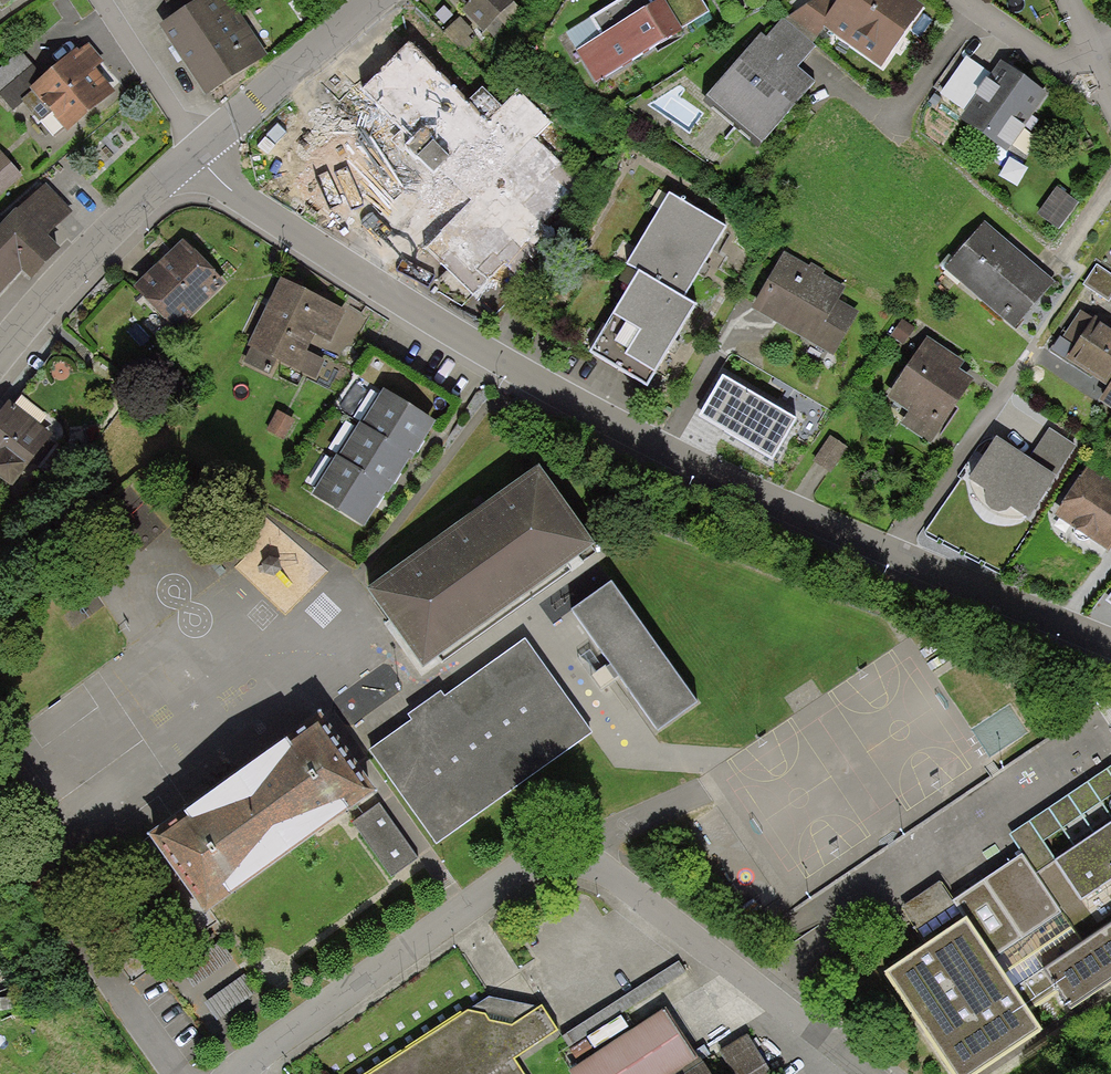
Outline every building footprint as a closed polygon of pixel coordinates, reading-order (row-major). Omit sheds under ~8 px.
[(160,25),(205,96),(268,56),(232,0),(199,0),(160,25)] [(472,3),(463,12),(483,33),(487,30),(496,39),(524,12),(513,2),(515,0),(469,0),(472,3)] [(590,19),(601,36),(576,52),(596,84),(683,30),(681,28),(664,0),(659,0),(653,4),(651,0),(620,0),(590,19)] [(681,28),(709,12),(702,0),(664,0),(681,28)] [(829,0),(814,0),(784,19),(812,42),(824,28),(820,25),(835,4),(829,0)] [(917,0),(838,0),(835,4),(820,25),(824,28),(881,68),(925,6),(917,0)] [(783,18),(766,39),(798,67),(816,45),(812,42),(784,19),(783,18)] [(766,39),(761,35),(707,97),(761,144),(816,82),(798,67),(766,39)] [(425,58),(409,42),(360,92),(411,141),(403,150),(414,162),(417,160),(434,177),(441,170),(472,200),(423,249),(473,298),(502,269),(515,281),(559,237),(545,223),(583,185),(537,140),(553,124),(517,88),(500,105),(482,88),(466,105),(422,61),(425,58)] [(104,61),(89,43),(79,51),(77,48),(42,78),(29,89),(32,92),(67,133),(116,91),(96,68),(104,61)] [(42,78),(21,52),(0,70),(0,95),(12,109),(32,92),(29,89),(42,78)] [(992,75),(966,57),(940,94),(966,112),(992,75)] [(1048,94),(1001,62),(992,75),(966,112),(960,120),(1007,153),(1048,94)] [(339,120),(333,114),(310,137),(317,144),(278,183),(332,236),(352,216),(342,206),(354,193),(383,164),(386,161),(341,117),(339,120)] [(0,151),(0,195),(23,176),(1,151),(0,151)] [(413,194),(383,164),(354,193),(392,231),(413,209),(405,203),(413,194)] [(46,184),(18,209),(48,236),(72,212),(46,184)] [(1056,187),(1037,214),(1059,229),(1078,202),(1056,187)] [(669,194),(626,265),(639,272),(684,300),(727,228),(669,194)] [(18,209),(0,228),(0,295),(21,273),(31,281),(61,249),(48,236),(18,209)] [(984,223),(944,270),(1015,330),(1055,282),(984,223)] [(227,283),(186,240),(136,287),(177,330),(227,283)] [(809,267),(784,252),(751,309),(834,357),(859,313),(838,301),(846,287),(823,274),(825,271),(811,263),(809,267)] [(1082,285),(1108,302),(1110,298),(1110,274),(1096,265),(1082,285)] [(684,300),(639,272),(589,354),(647,389),(696,307),(684,300)] [(346,311),(280,279),(247,347),(251,349),(245,361),(270,374),(276,361),(315,380),(325,361),(307,352),(314,336),(330,344),(346,311)] [(1101,325),(1103,322),(1095,317),(1093,319),(1082,311),(1064,337),(1075,344),(1065,359),(1108,389),(1110,384),(1110,331),(1101,325)] [(964,361),(928,337),(887,398),(909,412),(901,425),(931,445),(974,380),(959,370),(964,361)] [(797,420),(723,377),(699,417),(773,461),(797,420)] [(1108,389),(1100,401),(1110,409),(1110,384),(1108,389)] [(435,423),(383,390),(362,424),(414,457),(435,423)] [(7,402),(0,412),(0,479),(11,487),(26,467),(28,469),(53,435),(7,402)] [(294,420),(277,411),(266,430),(284,439),(294,420)] [(411,462),(414,457),(362,424),(360,423),(338,458),(392,491),(409,460),(411,462)] [(1050,429),(1029,459),(1056,477),(1076,446),(1050,429)] [(830,436),(813,461),(831,473),(848,448),(830,436)] [(1029,459),(996,437),(968,480),(986,492),(985,494),(985,495),(984,498),(985,502),(986,506),(988,510),(991,512),(994,513),(999,514),(1001,514),(1005,513),(1008,511),(1011,508),(1029,520),(1057,477),(1056,477),(1029,459)] [(392,491),(338,458),(337,457),(312,495),(364,527),(386,493),(389,496),(392,491)] [(1087,467),(1055,518),(1109,552),(1110,549),(1110,482),(1087,467)] [(368,590),(423,669),(595,547),(539,469),(368,590)] [(611,584),(572,612),(659,734),(698,707),(611,584)] [(592,733),(525,639),(444,697),(441,692),(408,716),(412,721),(369,752),(436,845),(592,733)] [(321,715),(149,838),(205,915),(376,793),(321,715)] [(899,909),(925,946),(884,974),(952,1073),(984,1073),(1043,1035),(1029,1014),(1057,996),(1069,1014),(1110,986),(1110,767),(1010,835),(1023,854),(953,901),(940,882),(899,909)] [(379,805),(354,822),(392,876),(417,858),(379,805)] [(679,962),(562,1037),(569,1048),(686,973),(679,962)] [(515,1059),(557,1031),(542,1006),(539,1008),(489,998),(372,1073),(524,1073),(515,1059)] [(698,1060),(665,1010),(569,1072),(570,1073),(677,1073),(698,1060)] [(747,1035),(703,1064),(710,1073),(772,1073),(747,1035)] [(700,1059),(698,1060),(677,1073),(710,1073),(703,1064),(700,1059)]
